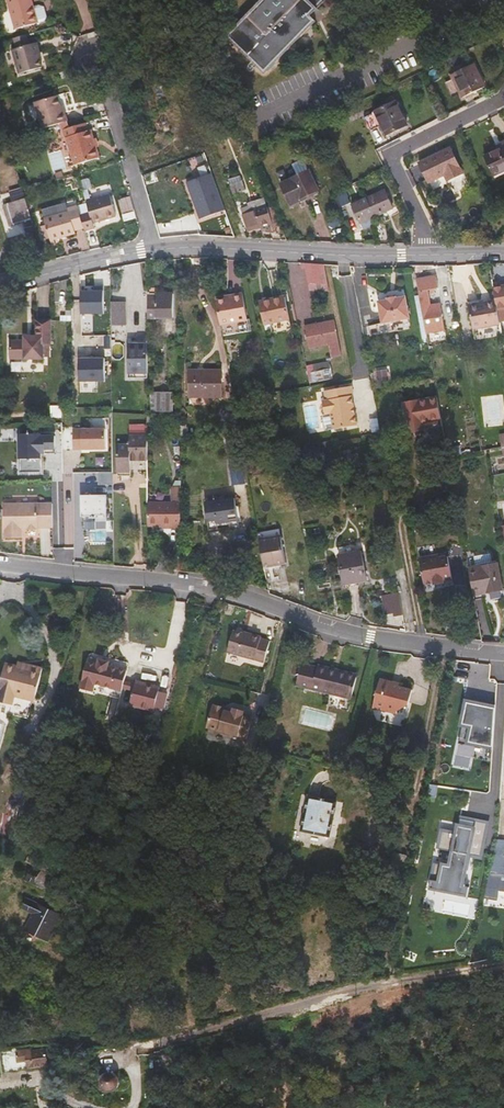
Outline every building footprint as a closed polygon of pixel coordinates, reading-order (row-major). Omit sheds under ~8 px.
[(37,23),(32,7),(30,0),(7,0),(15,29),(37,23)] [(225,36),(273,83),(299,56),(290,47),(309,26),(309,16),(324,0),(260,0),(225,36)] [(39,4),(32,7),(37,23),(44,21),(47,17),(44,6),(39,4)] [(38,53),(41,53),(38,42),(32,44),(29,34),(15,38),(18,48),(12,50),(19,73),(42,67),(41,61),(38,53)] [(462,98),(476,91),(485,87),(473,64),(451,75),(462,98)] [(478,93),(476,91),(462,98),(451,75),(449,76),(461,102),(478,93)] [(58,95),(35,102),(42,128),(60,123),(67,121),(64,110),(62,111),(61,106),(58,95)] [(376,111),(396,101),(393,95),(373,105),(376,111)] [(201,110),(210,106),(207,97),(202,99),(198,101),(201,110)] [(376,111),(375,111),(387,135),(400,128),(407,125),(396,101),(376,111)] [(207,124),(215,121),(210,106),(201,110),(207,124)] [(401,131),(400,128),(387,135),(375,111),(373,113),(385,139),(401,131)] [(106,118),(89,121),(91,130),(108,127),(106,118)] [(89,130),(87,122),(69,128),(67,121),(60,123),(65,138),(67,138),(75,165),(99,158),(96,147),(94,138),(91,130),(89,130)] [(499,145),(501,148),(484,156),(493,176),(503,171),(503,142),(499,145)] [(448,180),(462,173),(450,148),(419,163),(429,182),(445,174),(448,180)] [(50,152),(54,170),(67,168),(63,149),(50,152)] [(281,181),(290,203),(302,198),(301,196),(318,188),(310,168),(281,181)] [(212,174),(187,182),(200,219),(225,210),(212,174)] [(233,193),(245,190),(242,181),(230,184),(233,193)] [(339,208),(350,203),(344,190),(336,194),(338,197),(334,199),(339,208)] [(360,201),(369,219),(388,210),(379,192),(360,201)] [(84,230),(95,228),(93,223),(116,216),(110,194),(86,201),(87,204),(89,211),(80,214),(84,228),(84,230)] [(27,233),(35,231),(25,198),(3,205),(9,227),(24,222),(27,233)] [(247,228),(259,224),(259,227),(272,223),(267,207),(265,208),(262,199),(251,203),(253,207),(241,210),(247,228)] [(367,219),(369,219),(360,201),(346,208),(354,225),(357,224),(367,219)] [(66,202),(41,209),(44,217),(68,211),(67,208),(66,202)] [(87,204),(78,207),(80,214),(89,211),(87,204)] [(77,205),(67,208),(68,211),(44,217),(46,225),(50,238),(50,241),(54,239),(76,233),(75,231),(84,228),(80,214),(78,207),(77,205)] [(272,223),(274,228),(281,225),(273,205),(267,207),(272,223)] [(370,224),(367,219),(357,224),(360,229),(370,224)] [(46,225),(40,226),(44,240),(50,238),(46,225)] [(308,283),(328,284),(324,264),(304,263),(301,262),(301,267),(305,268),(308,283)] [(435,275),(416,279),(417,280),(426,334),(445,331),(441,306),(431,308),(427,286),(437,285),(435,275)] [(492,279),(494,287),(503,285),(503,277),(492,279)] [(309,291),(329,291),(328,284),(308,283),(309,291)] [(494,287),(496,300),(500,320),(503,319),(503,285),(494,287)] [(81,291),(81,314),(104,313),(103,286),(94,286),(95,291),(81,291)] [(243,303),(242,293),(228,295),(228,297),(226,297),(232,322),(246,319),(243,303)] [(148,295),(148,318),(174,318),(174,294),(156,294),(156,295),(148,295)] [(410,318),(406,296),(396,298),(396,297),(387,299),(387,300),(378,301),(382,323),(410,318)] [(232,322),(226,297),(215,299),(219,324),(232,322)] [(270,322),(289,318),(285,297),(259,302),(264,324),(270,322)] [(469,305),(473,329),(500,324),(500,320),(496,300),(469,305)] [(128,301),(114,301),(113,324),(128,324),(128,301)] [(9,341),(9,359),(24,359),(44,359),(44,357),(43,345),(51,345),(50,320),(35,320),(35,336),(24,336),(24,340),(9,341)] [(341,355),(334,320),(305,325),(309,349),(329,345),(331,357),(341,355)] [(148,373),(148,344),(129,344),(129,373),(148,373)] [(331,379),(329,369),(315,371),(314,364),(312,356),(304,357),(311,383),(331,379)] [(104,358),(79,359),(79,382),(105,381),(104,358)] [(13,370),(31,370),(31,360),(13,360),(13,370)] [(315,371),(329,369),(328,362),(314,364),(315,371)] [(221,370),(190,370),(190,397),(221,397),(221,370)] [(387,370),(376,372),(378,381),(388,379),(387,370)] [(352,386),(324,390),(326,400),(322,400),(325,414),(331,413),(334,429),(357,425),(352,395),(353,395),(352,386)] [(151,391),(151,412),(180,412),(180,392),(151,391)] [(422,422),(440,419),(436,397),(403,403),(409,432),(424,430),(422,422)] [(148,460),(147,426),(130,426),(130,444),(117,444),(117,472),(131,472),(131,460),(148,460)] [(106,429),(74,430),(74,450),(106,449),(106,429)] [(40,434),(19,434),(19,472),(40,472),(40,453),(55,453),(55,437),(40,437),(40,434)] [(302,459),(306,464),(311,461),(317,462),(321,458),(322,452),(318,447),(312,446),(307,450),(307,456),(302,459)] [(350,480),(358,479),(351,449),(343,450),(350,480)] [(439,491),(449,489),(446,466),(440,466),(443,481),(438,482),(439,491)] [(230,470),(232,486),(244,484),(243,469),(230,470)] [(113,484),(112,471),(98,472),(99,485),(113,484)] [(226,473),(205,473),(205,484),(225,484),(226,473)] [(148,525),(181,525),(181,503),(181,481),(175,481),(172,487),(171,487),(171,503),(148,503),(148,525)] [(106,495),(81,495),(82,517),(91,517),(91,519),(96,518),(96,521),(107,521),(106,495)] [(205,502),(209,531),(219,530),(218,525),(229,523),(230,528),(239,527),(235,498),(205,502)] [(53,504),(3,505),(4,529),(5,529),(6,538),(22,538),(22,529),(39,528),(39,527),(54,527),(53,504)] [(264,567),(286,563),(280,528),(258,533),(264,567)] [(339,555),(344,585),(366,581),(361,551),(339,555)] [(469,556),(470,564),(493,561),(492,554),(469,556)] [(439,555),(419,557),(424,584),(433,583),(434,585),(444,583),(443,581),(452,579),(448,556),(439,557),(439,555)] [(182,573),(182,558),(173,558),(173,572),(182,573)] [(469,569),(473,594),(501,589),(496,565),(469,569)] [(399,594),(382,596),(385,614),(394,613),(395,616),(403,614),(399,594)] [(250,637),(232,633),(227,654),(264,664),(269,642),(260,640),(260,638),(251,636),(250,637)] [(111,661),(99,658),(97,663),(86,660),(79,688),(93,692),(96,684),(122,692),(127,670),(110,665),(111,661)] [(43,667),(30,664),(29,668),(17,665),(5,662),(0,685),(0,702),(13,705),(15,697),(34,702),(43,667)] [(351,699),(357,675),(338,670),(337,672),(317,667),(301,663),(296,685),(351,699)] [(380,679),(373,707),(405,716),(412,689),(398,686),(399,684),(380,679)] [(160,686),(136,680),(129,706),(153,712),(155,707),(159,691),(160,686)] [(159,691),(155,707),(164,709),(168,694),(159,691)] [(277,702),(279,693),(273,692),(271,700),(277,702)] [(459,739),(492,746),(495,704),(485,702),(484,705),(466,702),(459,739)] [(212,707),(207,728),(248,738),(253,718),(243,715),(244,711),(233,708),(232,712),(225,710),(223,707),(216,705),(212,707)] [(329,836),(336,801),(308,796),(301,830),(329,836)] [(490,822),(462,817),(459,831),(445,828),(441,848),(456,851),(453,866),(438,863),(433,890),(470,897),(472,887),(466,885),(471,854),(484,857),(490,822)] [(497,839),(493,856),(503,856),(503,855),(503,839),(497,839)] [(47,871),(52,862),(31,851),(26,861),(47,871)] [(403,873),(407,855),(394,852),(390,870),(403,873)] [(502,874),(503,856),(493,856),(490,872),(502,874)] [(58,880),(32,866),(25,880),(51,894),(58,880)] [(502,874),(490,872),(484,898),(497,901),(499,891),(503,891),(503,874),(502,874)] [(48,942),(61,914),(27,898),(23,907),(34,912),(25,931),(48,942)] [(48,1065),(45,1048),(16,1051),(17,1063),(27,1062),(28,1069),(48,1065)] [(119,1080),(121,1063),(104,1061),(102,1079),(102,1081),(103,1084),(104,1086),(105,1088),(107,1089),(109,1089),(111,1089),(114,1088),(116,1087),(118,1085),(118,1083),(119,1080)]
